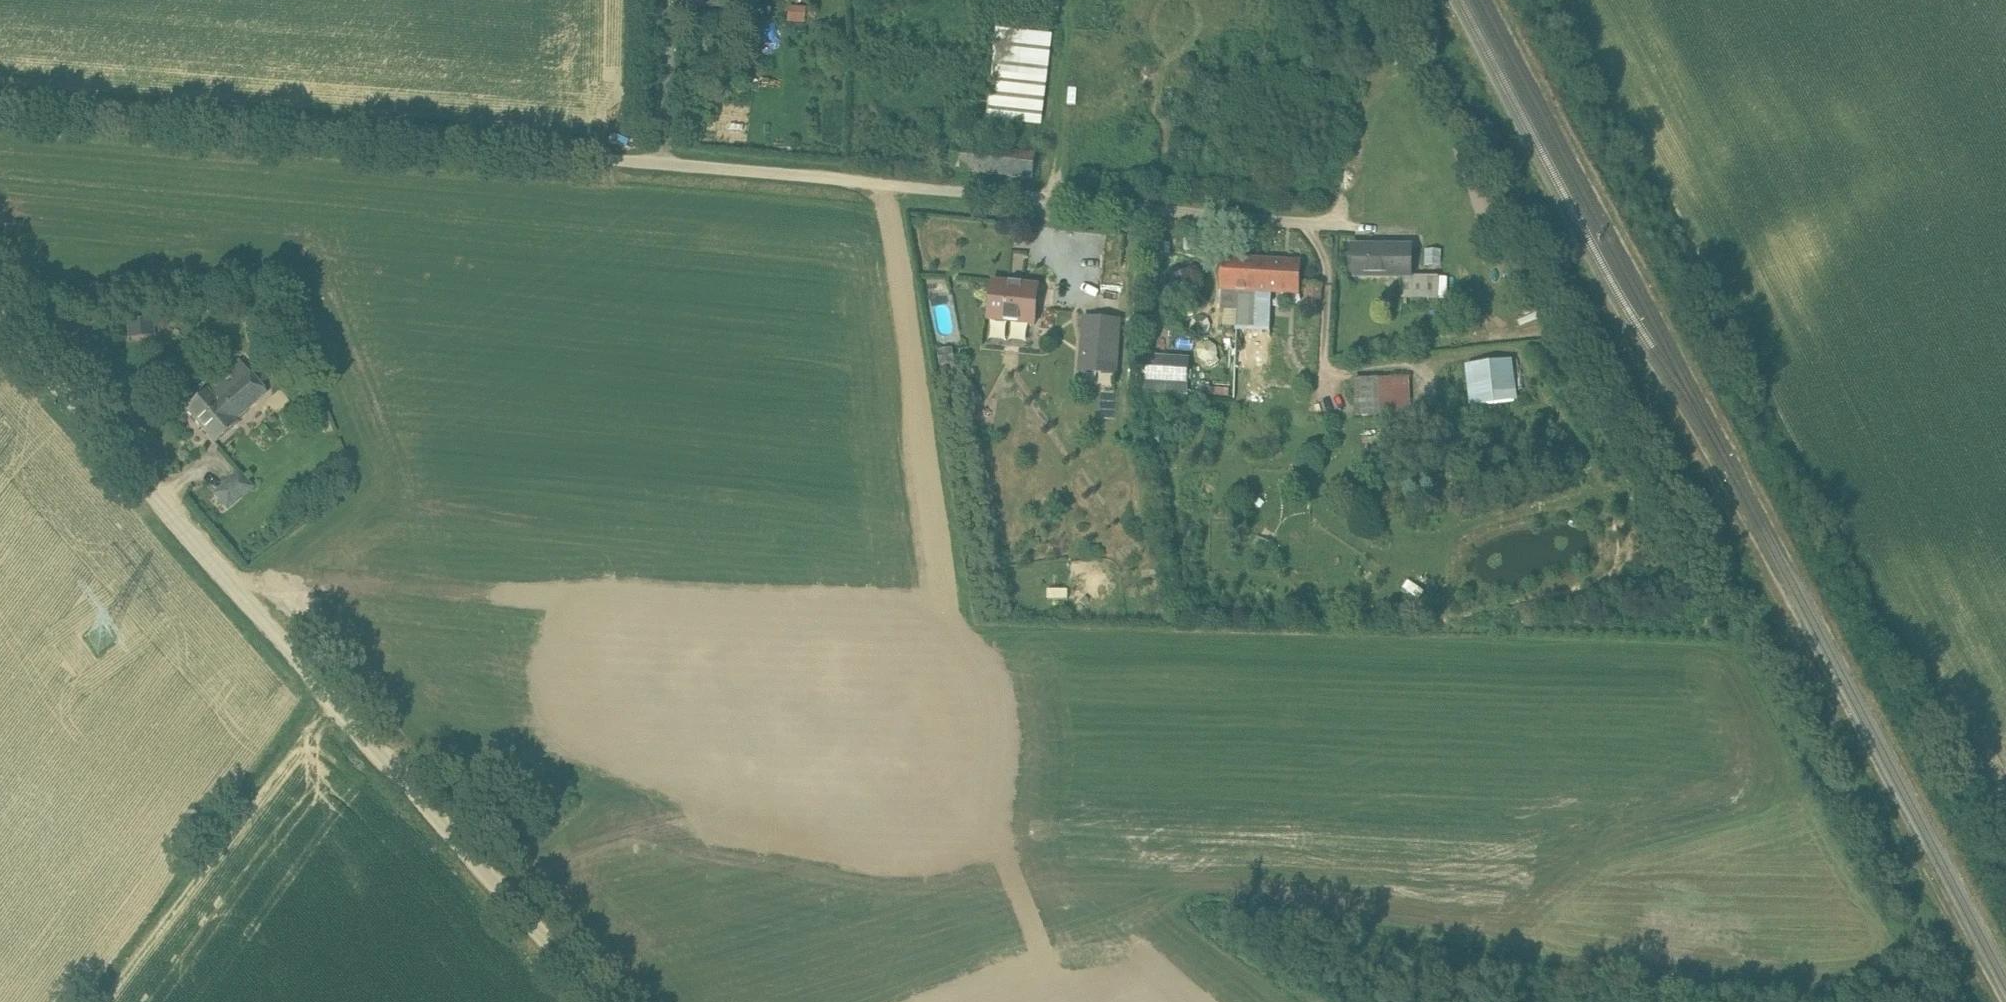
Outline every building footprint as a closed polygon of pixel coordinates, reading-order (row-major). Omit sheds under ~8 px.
[(718,8),(718,0),(687,0),(686,8),(718,8)] [(787,20),(805,23),(807,6),(790,4),(787,20)] [(1044,125),(1054,32),(1001,26),(990,119),(1044,125)] [(956,144),(953,170),(1034,179),(1037,153),(999,149),(985,147),(956,144)] [(1095,235),(1094,264),(1128,264),(1129,236),(1095,235)] [(1401,297),(1438,298),(1439,276),(1427,276),(1412,276),(1412,247),(1352,246),(1352,274),(1402,276),(1401,297)] [(1235,367),(1252,368),(1259,260),(1223,258),(1220,308),(1238,309),(1235,367)] [(1252,368),(1251,385),(1269,386),(1269,369),(1273,293),(1299,294),(1301,262),(1259,260),(1252,368)] [(1188,269),(1176,274),(1182,288),(1194,283),(1188,269)] [(1438,298),(1438,303),(1447,303),(1448,277),(1439,276),(1438,298)] [(989,319),(1035,324),(1039,286),(993,282),(991,302),(989,319)] [(217,293),(204,293),(204,307),(217,306),(217,293)] [(154,317),(126,319),(128,338),(155,335),(154,317)] [(1084,317),(1080,371),(1117,374),(1121,319),(1084,317)] [(1168,349),(1167,324),(1148,324),(1149,349),(1168,349)] [(953,347),(938,350),(941,365),(956,363),(953,347)] [(1138,354),(1136,380),(1144,381),(1187,384),(1189,357),(1138,354)] [(1511,360),(1467,366),(1473,406),(1516,400),(1511,360)] [(186,408),(215,442),(238,423),(235,421),(268,393),(244,364),(219,385),(216,382),(186,408)] [(964,373),(956,380),(963,387),(970,381),(964,373)] [(1379,378),(1354,379),(1356,416),(1381,415),(1379,378)] [(310,384),(303,388),(306,395),(314,392),(310,384)] [(1167,413),(1159,422),(1165,427),(1173,418),(1167,413)] [(240,470),(215,493),(229,509),(255,487),(240,470)] [(1415,502),(1419,501),(1418,494),(1405,496),(1407,514),(1417,512),(1415,502)] [(1265,538),(1260,547),(1270,553),(1275,544),(1265,538)]
